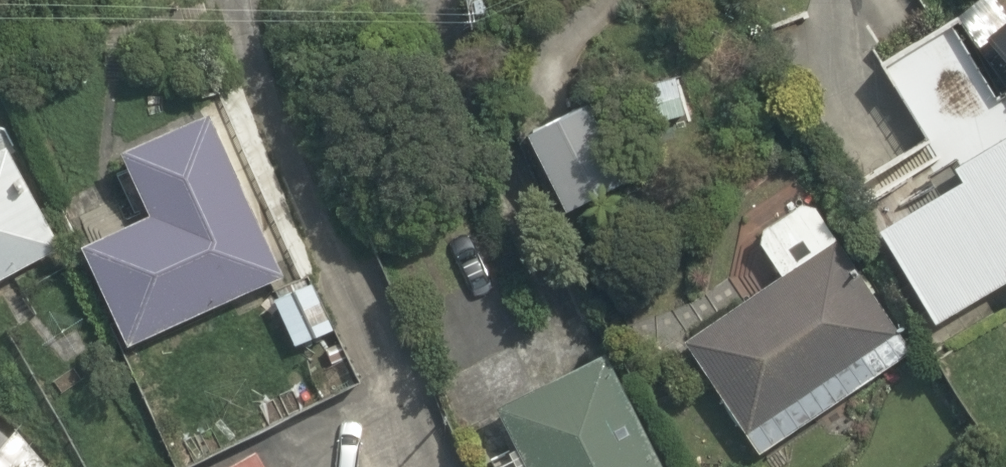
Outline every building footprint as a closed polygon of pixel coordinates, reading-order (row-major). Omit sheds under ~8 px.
[(981,31),(1005,65),(1005,12),(981,31)] [(943,38),(878,77),(946,188),(874,232),(932,327),(1000,286),(1005,296),(1005,103),(989,113),(943,38)] [(586,91),(513,123),(563,236),(636,203),(586,91)] [(74,244),(118,348),(292,275),(223,110),(116,155),(141,216),(74,244)] [(60,243),(0,135),(0,276),(60,243)] [(913,356),(812,194),(742,238),(773,289),(687,342),(757,454),(913,356)] [(311,279),(269,300),(292,346),(334,325),(311,279)] [(613,356),(497,413),(520,460),(506,466),(668,466),(613,356)] [(13,448),(0,437),(0,463),(13,448)] [(257,450),(229,466),(267,466),(257,450)]
